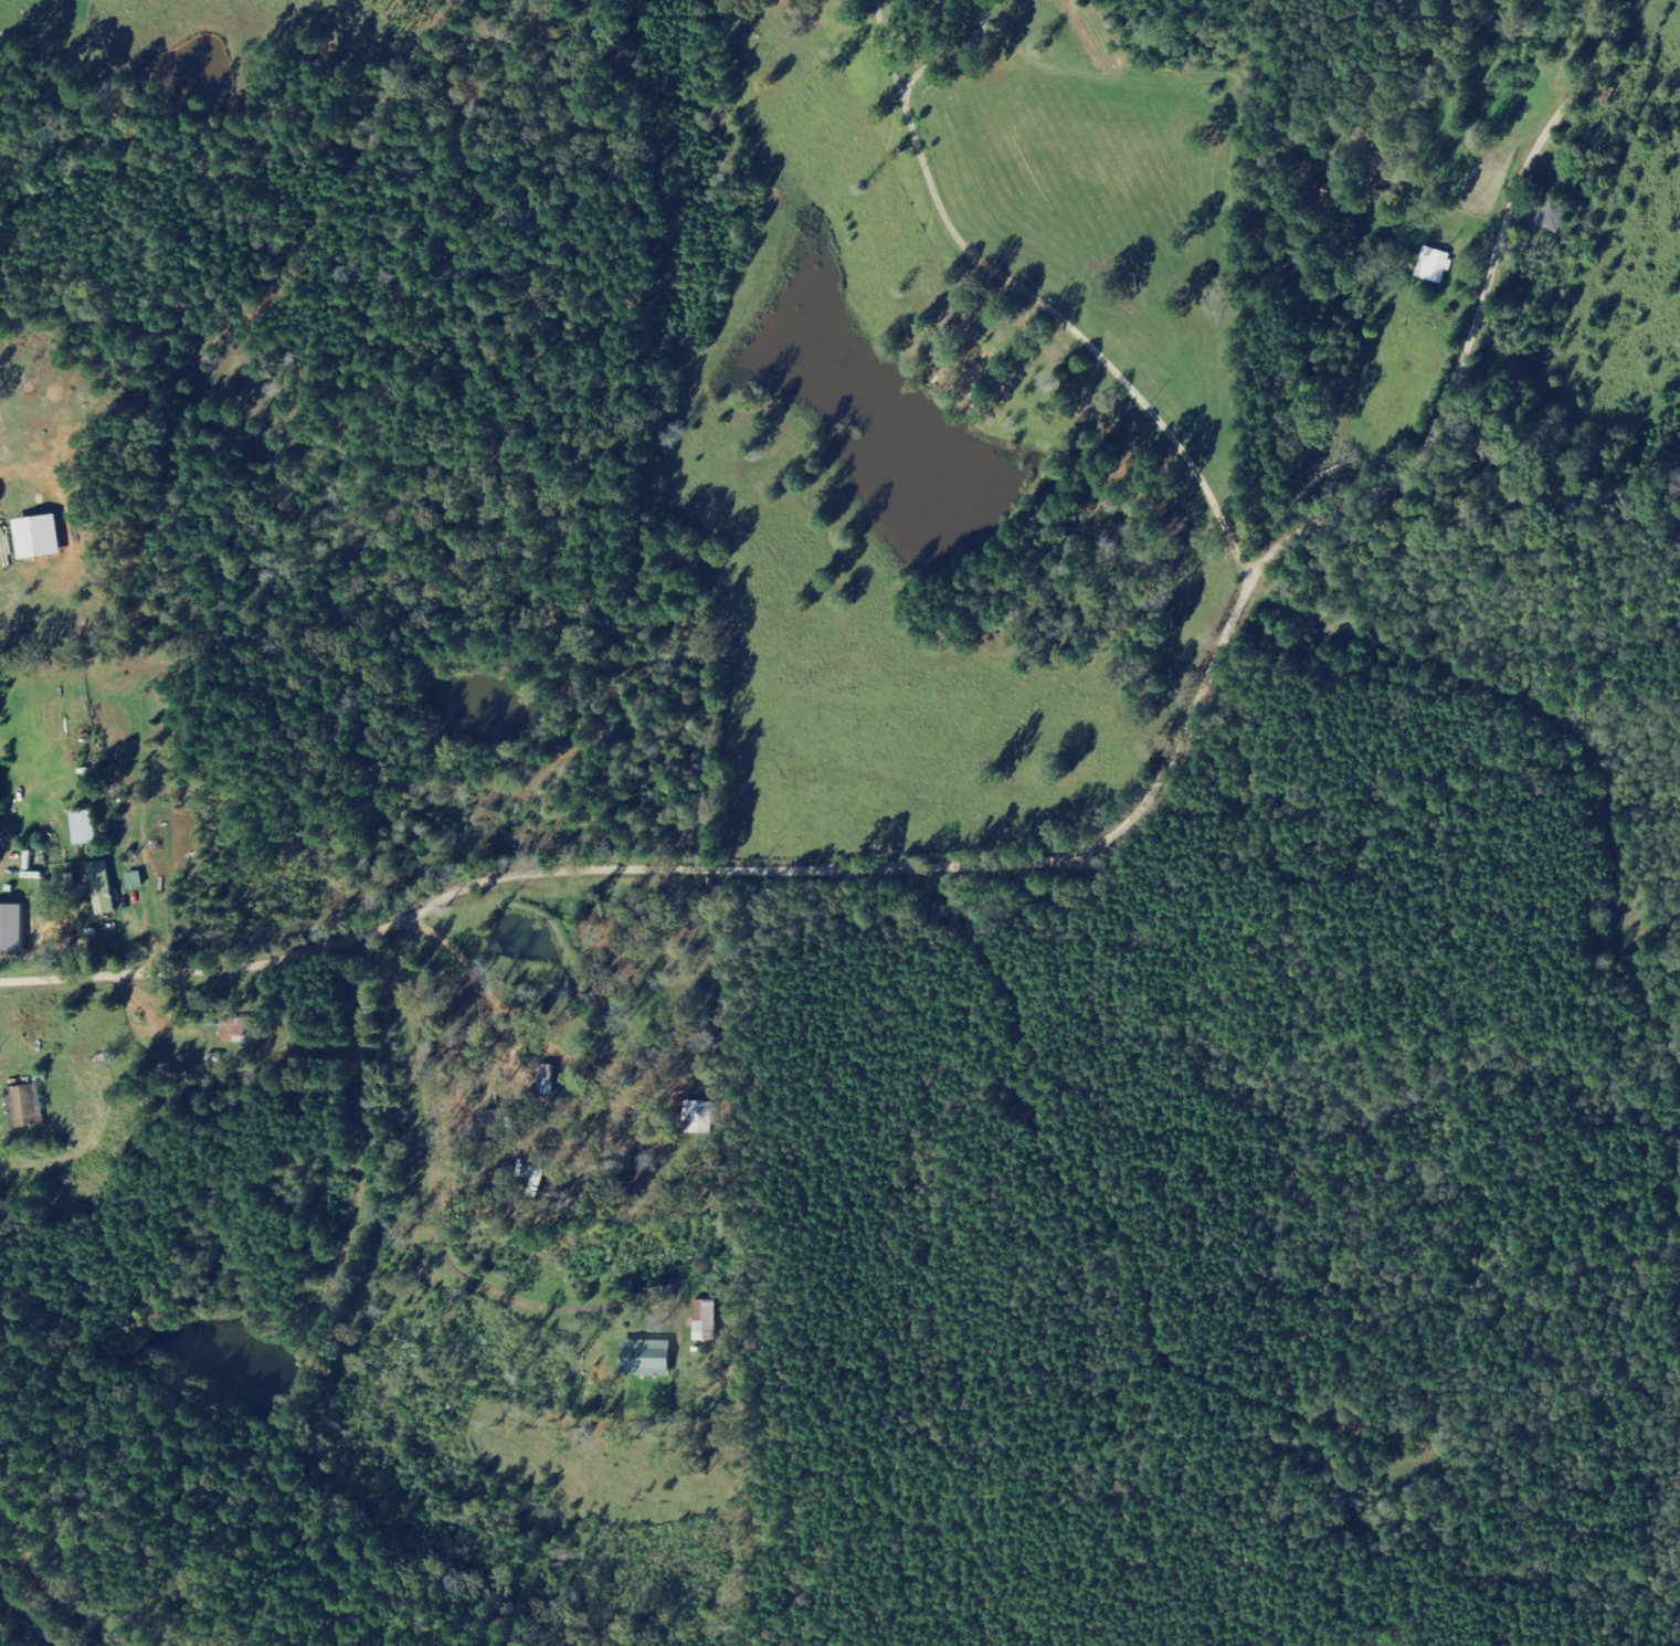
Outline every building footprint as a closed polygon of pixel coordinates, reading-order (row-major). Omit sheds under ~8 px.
[(1455,254),(1427,247),(1419,278),(1448,285),(1455,254)] [(65,556),(61,517),(20,521),(24,560),(65,556)] [(78,845),(99,844),(98,812),(77,813),(78,845)] [(91,865),(102,917),(120,913),(110,861),(91,865)] [(2,943),(23,943),(24,910),(10,909),(10,928),(2,928),(2,943)] [(224,1043),(243,1044),(244,1036),(265,1037),(265,1020),(225,1019),(224,1043)] [(10,1088),(14,1129),(47,1126),(42,1085),(10,1088)] [(691,1134),(710,1135),(711,1103),(686,1102),(685,1119),(691,1119),(691,1134)] [(697,1342),(718,1341),(718,1301),(697,1302),(697,1342)] [(675,1341),(627,1340),(626,1377),(674,1378),(675,1341)]
